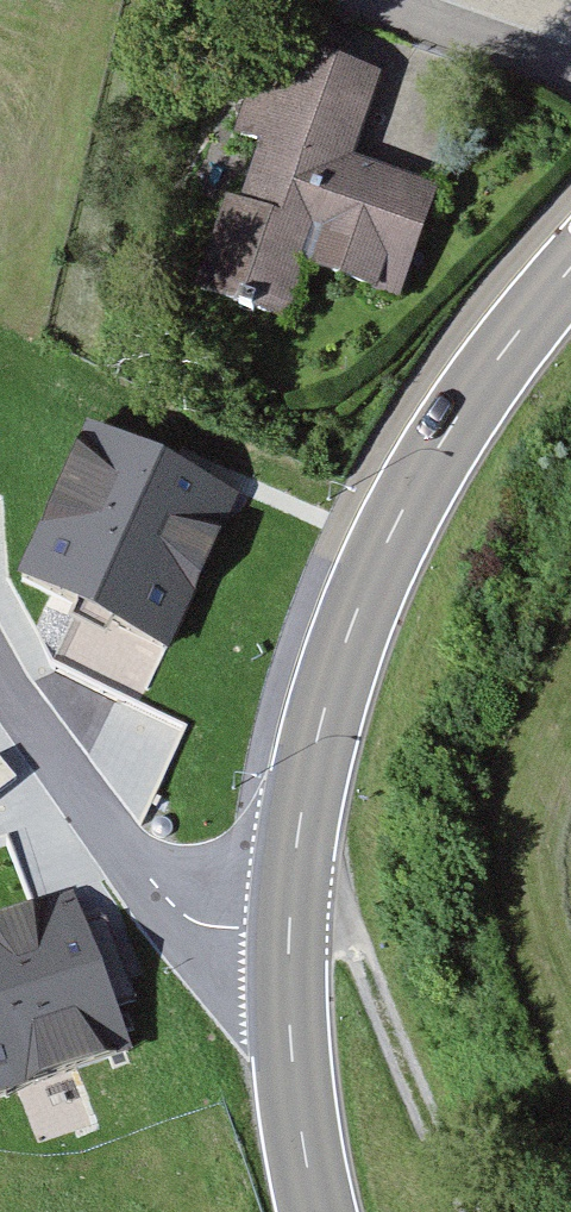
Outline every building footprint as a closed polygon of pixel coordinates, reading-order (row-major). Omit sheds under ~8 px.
[(373,81),(280,47),(194,283),(286,317),(304,268),(393,301),(433,192),(344,160),(373,81)] [(85,423),(17,569),(175,642),(243,497),(85,423)] [(132,1044),(76,882),(0,908),(0,1089),(132,1044)]
